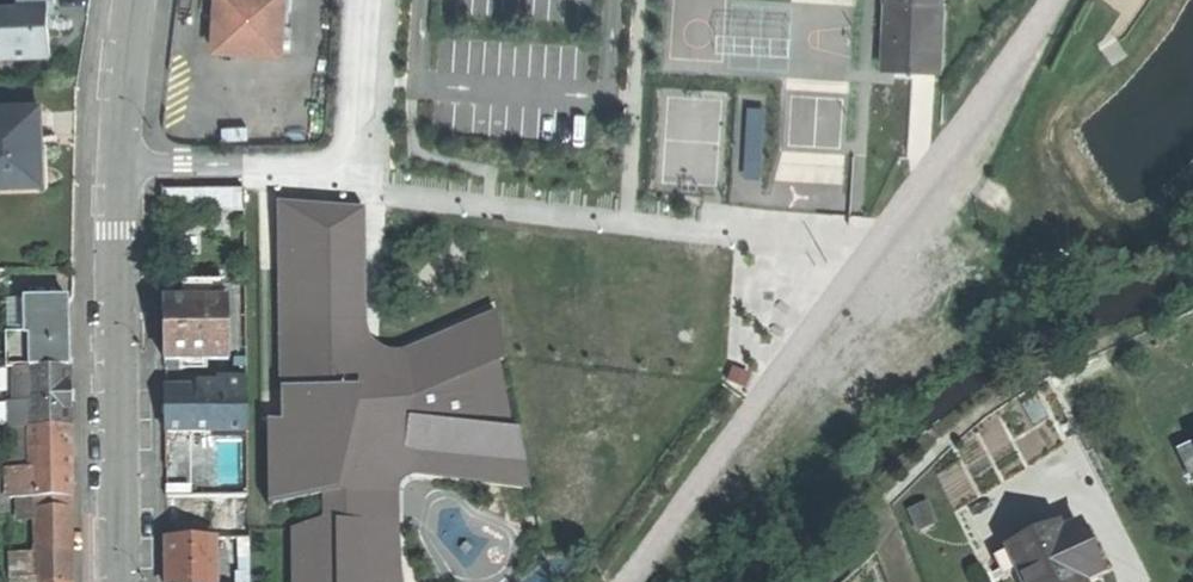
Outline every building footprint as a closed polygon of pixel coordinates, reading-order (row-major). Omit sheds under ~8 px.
[(0,6),(0,30),(2,30),(3,57),(49,55),(49,39),(49,25),(46,26),(45,9),(48,9),(55,9),(55,0),(19,0),(19,5),(0,6)] [(215,55),(283,58),(287,0),(218,0),(215,55)] [(887,69),(942,71),(945,0),(890,0),(887,69)] [(0,109),(0,186),(40,186),(40,151),(39,109),(0,109)] [(246,190),(164,190),(165,219),(246,218),(246,190)] [(285,199),(287,420),(271,421),(272,503),(341,494),(339,512),(292,533),(294,581),(411,581),(405,475),(536,488),(526,427),(516,424),(505,361),(513,358),(503,311),(375,359),(372,204),(285,199)] [(225,278),(189,279),(189,300),(225,299),(225,278)] [(67,298),(25,298),(25,333),(30,333),(30,373),(68,372),(69,366),(68,335),(67,298)] [(189,300),(166,300),(166,313),(166,358),(187,357),(212,356),(231,355),(230,299),(225,299),(189,300)] [(212,356),(187,357),(187,366),(212,365),(212,356)] [(30,373),(15,373),(15,403),(30,403),(31,427),(31,453),(35,452),(71,452),(71,401),(71,366),(69,366),(68,372),(30,373)] [(170,390),(166,387),(167,412),(167,430),(249,431),(248,379),(220,379),(220,385),(196,385),(196,390),(170,390)] [(15,403),(8,403),(8,429),(31,427),(30,403),(15,403)] [(1191,478),(1192,477),(1192,444),(1178,451),(1191,478)] [(35,452),(35,469),(35,518),(36,574),(36,581),(73,581),(73,567),(71,467),(71,452),(35,452)] [(35,469),(9,469),(9,496),(18,496),(19,518),(35,518),(35,469)] [(1009,546),(1024,581),(1081,581),(1080,580),(1099,572),(1079,526),(1060,533),(1057,527),(1009,546)] [(168,539),(169,564),(169,581),(215,581),(215,537),(168,539)]
